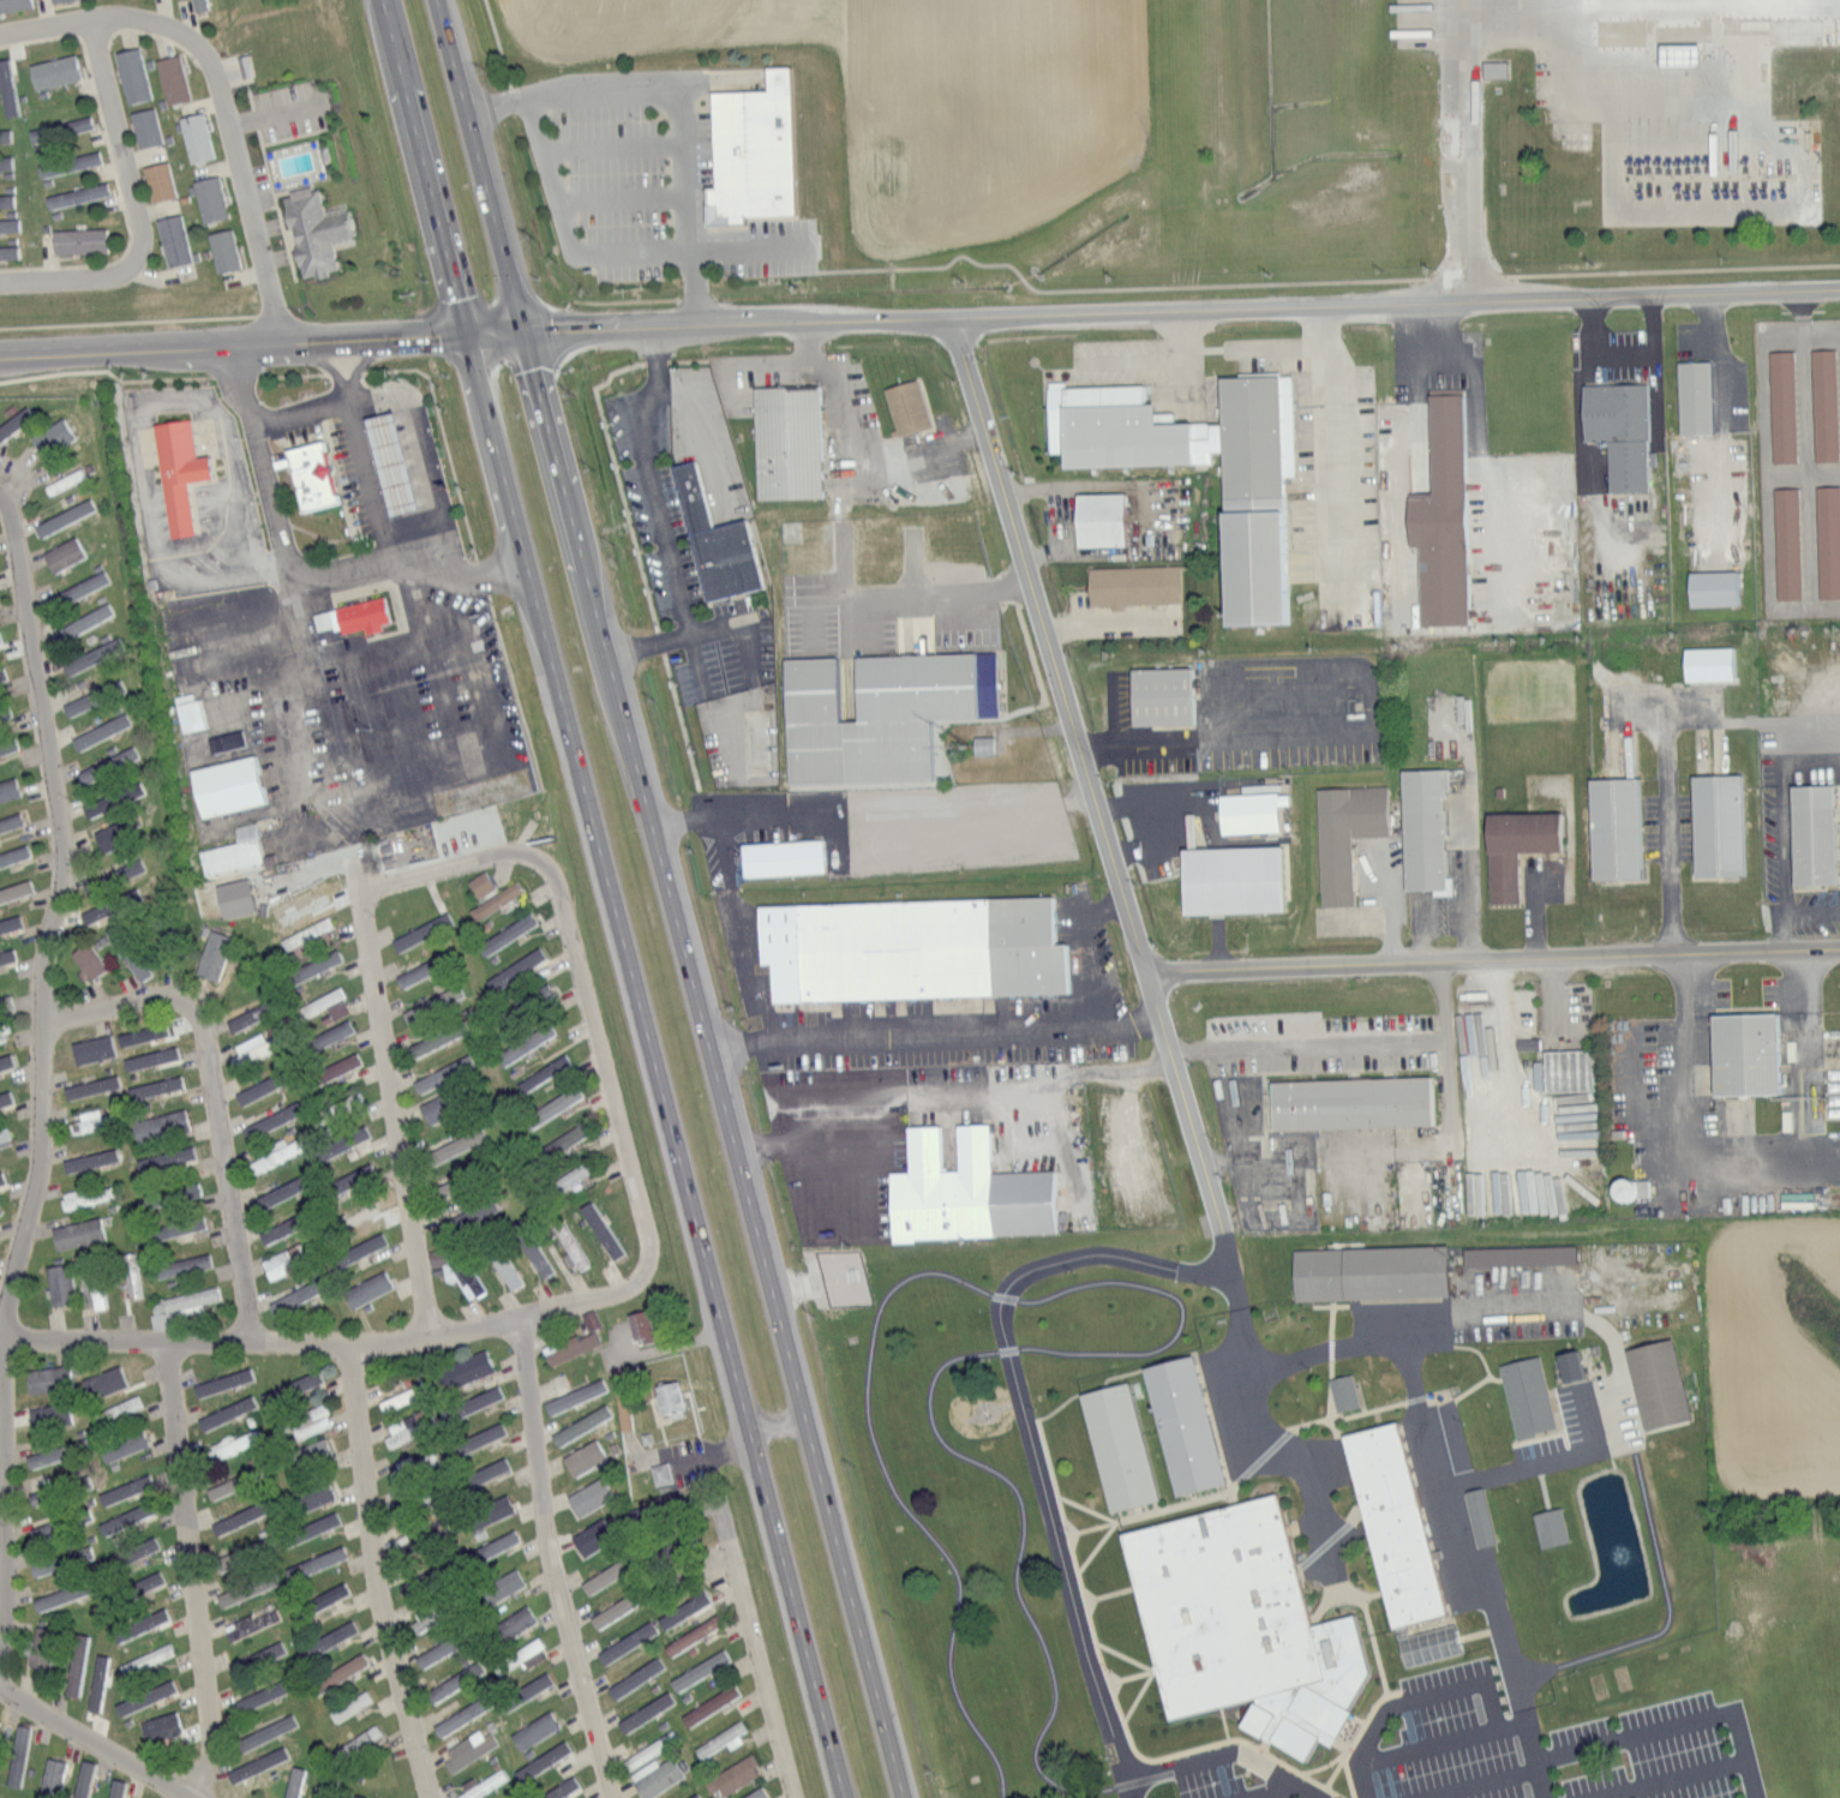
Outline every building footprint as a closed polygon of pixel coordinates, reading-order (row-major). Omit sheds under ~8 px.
[(34,7),(0,12),(0,0),(32,0),(34,7)] [(196,11),(193,0),(207,0),(209,7),(196,11)] [(1697,65),(1697,43),(1657,43),(1657,65),(1697,65)] [(119,52),(140,46),(154,98),(132,103),(119,52)] [(37,88),(31,64),(76,52),(82,77),(37,88)] [(192,95),(170,101),(158,59),(180,53),(192,95)] [(244,76),(252,74),(247,53),(239,55),(244,76)] [(13,115),(10,58),(0,59),(0,116),(13,115)] [(1481,76),(1505,76),(1505,60),(1481,60),(1481,76)] [(744,222),(744,214),(793,211),(789,62),(765,64),(765,76),(765,86),(709,89),(713,185),(705,185),(706,223),(744,222)] [(132,112),(156,107),(164,144),(140,150),(132,112)] [(192,162),(182,118),(203,113),(212,157),(192,162)] [(35,142),(31,130),(91,114),(94,126),(35,142)] [(12,140),(0,141),(0,131),(12,131),(12,140)] [(43,176),(41,164),(102,149),(106,161),(43,176)] [(13,168),(0,168),(0,155),(12,155),(13,168)] [(145,166),(168,160),(179,196),(156,203),(145,166)] [(230,214),(205,220),(196,181),(220,175),(230,214)] [(50,208),(47,196),(110,180),(113,192),(50,208)] [(286,196),(304,276),(341,268),(335,240),(358,235),(353,210),(328,216),(322,188),(286,196)] [(13,206),(0,207),(0,194),(12,193),(13,206)] [(160,218),(182,214),(194,260),(172,266),(160,218)] [(19,229),(0,230),(0,218),(19,217),(19,229)] [(220,274),(210,232),(235,226),(246,268),(220,274)] [(55,230),(107,228),(108,250),(56,253),(55,230)] [(19,257),(0,258),(0,246),(18,245),(19,257)] [(1834,348),(1810,349),(1813,461),(1837,460),(1834,348)] [(1795,462),(1792,350),(1768,350),(1771,462),(1795,462)] [(1710,432),(1709,360),(1676,361),(1677,433),(1710,432)] [(1221,625),(1286,624),(1283,475),(1292,475),(1290,373),(1216,374),(1217,421),(1170,422),(1170,412),(1150,412),(1150,402),(1142,402),(1142,384),(1062,386),(1062,380),(1045,380),(1046,453),(1059,452),(1060,466),(1208,464),(1208,451),(1218,451),(1221,625)] [(883,387),(895,435),(929,426),(916,378),(883,387)] [(1647,490),(1645,383),(1580,384),(1581,440),(1605,439),(1607,491),(1647,490)] [(751,388),(755,498),(820,496),(817,386),(751,388)] [(1466,624),(1461,387),(1426,388),(1428,493),(1405,494),(1406,545),(1417,545),(1418,625),(1466,624)] [(33,415),(25,404),(0,423),(0,440),(33,415)] [(388,514),(418,507),(392,408),(364,415),(388,514)] [(29,438),(43,457),(73,435),(59,416),(29,438)] [(166,537),(192,534),(185,480),(208,478),(205,455),(193,456),(188,418),(152,423),(166,537)] [(337,499),(335,490),(332,491),(328,471),(330,465),(325,461),(322,446),(324,446),(322,437),(283,446),(286,454),(270,457),(272,466),(288,461),(300,509),(337,499)] [(744,518),(709,526),(695,460),(672,464),(702,601),(759,588),(744,518)] [(52,495),(47,484),(84,465),(89,474),(52,495)] [(1838,485),(1814,486),(1817,599),(1839,598),(1839,544),(1838,485)] [(1797,487),(1772,487),(1775,600),(1799,599),(1797,487)] [(1122,545),(1121,492),(1073,493),(1074,546),(1122,545)] [(42,534),(36,521),(92,493),(98,505),(42,534)] [(40,552),(50,573),(84,556),(74,536),(40,552)] [(56,607),(49,594),(103,565),(110,579),(56,607)] [(1086,567),(1087,604),(1109,604),(1109,609),(1121,609),(1121,603),(1178,602),(1178,565),(1086,567)] [(1737,604),(1736,570),(1686,571),(1687,606),(1737,604)] [(311,613),(316,635),(361,625),(363,634),(380,630),(379,623),(387,621),(382,597),(311,613)] [(61,640),(55,627),(108,598),(115,611),(61,640)] [(70,673),(64,661),(119,635),(125,647),(70,673)] [(1731,646),(1682,648),(1682,681),(1732,679),(1731,646)] [(785,783),(929,780),(928,718),(995,717),(994,652),(852,655),(853,682),(844,682),(844,701),(854,701),(855,721),(839,721),(837,657),(782,658),(785,783)] [(1189,667),(1129,668),(1130,725),(1189,724),(1189,667)] [(78,712),(68,689),(112,671),(121,693),(78,712)] [(200,728),(196,691),(173,694),(178,731),(200,728)] [(12,714),(0,718),(0,702),(7,700),(12,714)] [(79,749),(74,737),(125,712),(130,724),(79,749)] [(205,735),(210,752),(244,743),(239,727),(205,735)] [(972,736),(972,755),(992,754),(991,736),(972,736)] [(20,748),(0,755),(0,743),(17,737),(20,748)] [(85,783),(79,769),(133,743),(139,756),(85,783)] [(188,766),(197,816),(263,803),(252,753),(188,766)] [(1399,770),(1402,891),(1430,890),(1431,895),(1450,895),(1450,876),(1443,876),(1441,791),(1446,790),(1446,769),(1399,770)] [(1689,775),(1692,876),(1743,874),(1740,774),(1689,775)] [(24,793),(0,801),(0,781),(17,775),(24,793)] [(1639,878),(1637,777),(1587,778),(1589,879),(1639,878)] [(90,819),(84,804),(139,779),(145,793),(90,819)] [(1276,832),(1275,805),(1286,804),(1286,792),(1259,793),(1258,784),(1217,785),(1219,834),(1276,832)] [(1788,785),(1791,885),(1835,884),(1831,784),(1788,785)] [(1315,787),(1318,906),(1351,905),(1349,836),(1386,835),(1385,785),(1315,787)] [(30,822),(0,832),(0,818),(25,810),(30,822)] [(1487,903),(1517,902),(1516,851),(1558,851),(1557,811),(1484,813),(1487,903)] [(106,850),(96,828),(127,815),(138,837),(106,850)] [(197,847),(201,871),(260,862),(254,822),(232,825),(234,841),(197,847)] [(739,841),(740,875),(823,872),(821,838),(739,841)] [(35,853),(0,866),(0,853),(30,843),(35,853)] [(1279,846),(1178,849),(1180,914),(1281,911),(1279,846)] [(106,885),(98,869),(139,850),(146,865),(106,885)] [(467,877),(474,896),(493,888),(485,870),(467,877)] [(212,884),(220,917),(253,909),(245,875),(212,884)] [(35,889),(0,902),(0,887),(31,876),(35,889)] [(269,907),(325,879),(331,891),(275,919),(269,907)] [(478,922),(471,910),(519,880),(526,892),(478,922)] [(91,925),(84,910),(133,889),(139,906),(91,925)] [(755,902),(757,962),(768,962),(769,1000),(1068,991),(1066,941),(1051,941),(1049,893),(755,902)] [(487,953),(480,941),(531,909),(538,921),(487,953)] [(401,949),(391,928),(432,910),(442,930),(401,949)] [(282,939),(330,913),(336,927),(288,951),(282,939)] [(23,928),(0,934),(0,921),(19,916),(23,928)] [(210,928),(234,936),(218,981),(196,973),(210,928)] [(94,978),(74,954),(88,942),(108,966),(94,978)] [(149,972),(131,944),(120,952),(137,980),(149,972)] [(497,990),(490,978),(540,946),(547,958),(497,990)] [(14,962),(12,948),(0,950),(0,964),(14,962)] [(290,982),(286,971),(338,948),(343,959),(290,982)] [(403,985),(398,975),(455,948),(460,960),(403,985)] [(301,1019),(295,1007),(343,983),(349,995),(301,1019)] [(504,1023),(498,1013),(551,983),(557,993),(504,1023)] [(20,996),(0,1002),(0,989),(18,984),(20,996)] [(408,1021),(403,1012),(451,988),(456,999),(408,1021)] [(7,993),(0,995),(0,1013),(12,1009),(7,993)] [(233,1032),(227,1019),(277,995),(283,1008),(233,1032)] [(332,1018),(347,1011),(341,998),(325,1005),(332,1018)] [(1709,1011),(1711,1093),(1778,1091),(1775,1009),(1709,1011)] [(313,1045),(308,1036),(350,1018),(355,1029),(313,1045)] [(12,1029),(0,1033),(0,1022),(8,1019),(12,1029)] [(122,1045),(120,1033),(172,1020),(175,1032),(122,1045)] [(415,1059),(410,1048),(466,1020),(471,1031),(415,1059)] [(495,1052),(501,1064),(554,1033),(547,1021),(495,1052)] [(68,1041),(74,1063),(114,1054),(108,1031),(68,1041)] [(236,1068),(230,1057),(281,1032),(286,1043),(236,1068)] [(178,1057),(175,1044),(120,1056),(124,1070),(178,1057)] [(314,1085),(310,1073),(358,1050),(364,1063),(314,1085)] [(523,1093),(517,1083),(568,1051),(575,1061),(523,1093)] [(13,1065),(9,1052),(0,1054),(0,1070),(13,1065)] [(422,1092),(416,1081),(471,1054),(477,1065),(422,1092)] [(286,1083),(281,1070),(232,1090),(237,1103),(286,1083)] [(71,1098),(67,1085),(120,1071),(124,1085),(71,1098)] [(125,1086),(128,1099),(182,1086),(179,1073),(125,1086)] [(1268,1079),(1269,1128),(1432,1124),(1432,1100),(1428,1100),(1428,1074),(1268,1079)] [(427,1123),(418,1103),(465,1083),(473,1103),(427,1123)] [(533,1129),(525,1116),(575,1083),(583,1096),(533,1129)] [(317,1123),(311,1111),(360,1089),(366,1101),(317,1123)] [(12,1102),(0,1105),(0,1094),(8,1091),(12,1102)] [(139,1141),(134,1120),(186,1108),(192,1129),(139,1141)] [(70,1134),(67,1122),(122,1109),(125,1121),(70,1134)] [(440,1161),(431,1143),(471,1121),(480,1138),(440,1161)] [(537,1165),(529,1153),(583,1121),(591,1133),(537,1165)] [(889,1238),(1055,1232),(1053,1168),(989,1170),(988,1121),(953,1122),(955,1168),(940,1169),(938,1123),(904,1124),(905,1169),(886,1170),(889,1238)] [(325,1157),(368,1133),(362,1122),(319,1146),(325,1157)] [(13,1138),(0,1142),(0,1129),(10,1126),(13,1138)] [(253,1175),(248,1164),(300,1139),(305,1149),(253,1175)] [(116,1159),(113,1146),(60,1160),(63,1173),(116,1159)] [(148,1168),(145,1157),(191,1147),(193,1158),(148,1168)] [(544,1203),(537,1192),(591,1157),(598,1168),(544,1203)] [(437,1198),(431,1183),(491,1158),(497,1173),(437,1198)] [(325,1198),(320,1187),(372,1159),(378,1170),(325,1198)] [(12,1174),(0,1178),(0,1167),(8,1164),(12,1174)] [(305,1187),(300,1175),(254,1194),(260,1206),(305,1187)] [(1647,1176),(1609,1178),(1610,1198),(1648,1196),(1647,1176)] [(184,1197),(198,1194),(195,1182),(181,1186),(184,1197)] [(65,1210),(62,1199),(112,1186),(115,1197),(65,1210)] [(335,1230),(329,1218),(380,1193),(386,1205),(335,1230)] [(443,1236),(433,1216),(478,1195),(487,1215),(443,1236)] [(612,1259),(585,1215),(597,1207),(625,1252),(612,1259)] [(264,1245),(258,1234),(310,1209),(316,1219),(264,1245)] [(156,1240),(203,1225),(199,1212),(152,1226),(156,1240)] [(58,1248),(53,1225),(101,1213),(107,1236),(58,1248)] [(581,1271),(550,1225),(562,1217),(593,1263),(581,1271)] [(551,1271),(525,1226),(513,1233),(539,1278),(551,1271)] [(386,1244),(380,1232),(333,1252),(338,1264),(386,1244)] [(448,1251),(463,1239),(495,1283),(478,1294),(448,1251)] [(1445,1243),(1290,1247),(1292,1299),(1446,1295),(1445,1243)] [(1462,1265),(1575,1262),(1574,1244),(1462,1246),(1462,1265)] [(269,1279),(264,1269),(314,1245),(320,1255),(269,1279)] [(440,1263),(442,1281),(460,1279),(462,1295),(477,1293),(472,1257),(449,1259),(447,1247),(427,1250),(429,1265),(440,1263)] [(521,1281),(500,1250),(489,1258),(510,1288),(521,1281)] [(96,1311),(86,1253),(98,1251),(108,1308),(96,1311)] [(124,1297),(139,1296),(136,1251),(121,1252),(124,1297)] [(211,1266),(207,1251),(149,1264),(152,1278),(211,1266)] [(78,1302),(55,1306),(48,1265),(71,1261),(78,1302)] [(355,1307),(346,1290),(386,1267),(395,1284),(355,1307)] [(103,1306),(101,1271),(80,1272),(82,1307),(103,1306)] [(277,1314),(271,1303),(318,1281),(324,1291),(277,1314)] [(163,1297),(218,1283),(223,1299),(168,1314),(163,1297)] [(580,1313),(587,1330),(599,1324),(592,1307),(580,1313)] [(635,1348),(628,1314),(652,1309),(659,1343),(635,1348)] [(546,1353),(595,1331),(603,1345),(552,1368),(546,1353)] [(1624,1346),(1641,1428),(1688,1418),(1671,1336),(1624,1346)] [(1582,1374),(1574,1347),(1554,1353),(1562,1380),(1582,1374)] [(444,1391),(436,1370),(489,1348),(497,1370),(444,1391)] [(1193,1353),(1142,1364),(1170,1493),(1220,1482),(1193,1353)] [(1513,1436),(1554,1428),(1539,1354),(1498,1362),(1513,1436)] [(31,1392),(28,1368),(72,1361),(76,1385),(31,1392)] [(125,1385),(117,1363),(80,1377),(88,1398),(125,1385)] [(191,1383),(196,1396),(252,1379),(248,1366),(191,1383)] [(289,1379),(294,1391),(320,1380),(315,1368),(289,1379)] [(1326,1378),(1336,1411),(1358,1404),(1349,1371),(1326,1378)] [(553,1392),(601,1372),(609,1391),(562,1410),(553,1392)] [(380,1402),(430,1379),(434,1390),(385,1413),(380,1402)] [(682,1379),(689,1414),(664,1419),(657,1384),(682,1379)] [(1078,1391),(1106,1511),(1155,1499),(1127,1380),(1078,1391)] [(454,1419),(449,1408),(498,1385),(503,1396),(454,1419)] [(96,1425),(91,1413),(139,1394),(144,1404),(96,1425)] [(61,1396),(24,1410),(28,1419),(37,1416),(41,1426),(63,1418),(62,1413),(66,1411),(61,1396)] [(206,1426),(202,1414),(250,1396),(254,1407),(206,1426)] [(282,1444),(274,1422),(325,1402),(334,1422),(282,1444)] [(31,1432),(28,1421),(79,1403),(83,1414),(31,1432)] [(549,1433),(555,1445),(610,1415),(603,1403),(549,1433)] [(384,1437),(434,1414),(439,1426),(389,1449),(384,1437)] [(1385,1626),(1441,1614),(1398,1419),(1343,1431),(1385,1626)] [(505,1433),(499,1420),(450,1442),(456,1455),(505,1433)] [(106,1462),(98,1445),(143,1426),(150,1442),(106,1462)] [(212,1460),(208,1448),(257,1427),(262,1439),(212,1460)] [(30,1466),(26,1451),(85,1436),(89,1450),(30,1466)] [(294,1474),(284,1452),(325,1436),(334,1456),(294,1474)] [(564,1458),(598,1437),(610,1456),(577,1478),(564,1458)] [(391,1470),(433,1450),(438,1461),(396,1481),(391,1470)] [(472,1484),(509,1468),(503,1456),(466,1472),(472,1484)] [(653,1486),(671,1481),(666,1460),(648,1465),(653,1486)] [(100,1496),(95,1485),(155,1461),(160,1472),(100,1496)] [(218,1497),(214,1485),(263,1464),(268,1476),(218,1497)] [(34,1503),(29,1490),(88,1470),(91,1484),(34,1503)] [(152,1486),(148,1474),(96,1490),(100,1502),(152,1486)] [(301,1512),(292,1493),(328,1475),(337,1494),(301,1512)] [(568,1494),(604,1475),(616,1497),(581,1516),(568,1494)] [(395,1506),(442,1484),(448,1496),(401,1518),(395,1506)] [(634,1515),(631,1504),(687,1490),(690,1500),(634,1515)] [(220,1527),(215,1515),(265,1492),(270,1504),(220,1527)] [(475,1529),(467,1514),(509,1492),(516,1508),(475,1529)] [(1119,1528),(1162,1718),(1250,1698),(1237,1726),(1305,1759),(1315,1738),(1329,1745),(1346,1709),(1346,1708),(1365,1669),(1352,1612),(1305,1623),(1276,1493),(1119,1528)] [(106,1534),(101,1523),(150,1502),(155,1512),(106,1534)] [(1531,1512),(1539,1547),(1568,1540),(1559,1505),(1531,1512)] [(35,1540),(31,1528),(89,1508),(94,1520),(35,1540)] [(339,1524),(335,1511),(280,1532),(285,1544),(339,1524)] [(573,1538),(606,1515),(619,1535),(586,1557),(573,1538)] [(660,1570),(649,1554),(699,1522),(709,1538),(660,1570)] [(398,1545),(443,1523),(449,1534),(404,1557),(398,1545)] [(466,1566),(460,1554),(516,1529),(521,1541),(466,1566)] [(216,1571),(212,1562),(271,1538),(275,1548),(216,1571)] [(121,1576),(112,1557),(151,1539),(161,1558),(121,1576)] [(292,1578),(287,1566),(346,1545),(350,1556),(292,1578)] [(35,1575),(31,1565),(88,1546),(91,1556),(35,1575)] [(585,1584),(629,1556),(636,1565),(592,1594),(585,1584)] [(523,1583),(513,1567),(480,1588),(490,1604),(523,1583)] [(163,1581),(157,1569),(131,1581),(136,1593),(163,1581)] [(223,1605),(218,1594),(271,1574),(275,1584),(223,1605)] [(37,1608),(34,1596),(91,1576),(96,1589),(37,1608)] [(301,1618),(295,1606),(347,1581),(352,1593),(301,1618)] [(671,1630),(657,1607),(696,1583),(709,1606),(671,1630)] [(591,1618),(636,1589),(643,1600),(598,1629),(591,1618)] [(415,1624),(461,1593),(469,1605),(424,1635),(415,1624)] [(437,1623),(432,1604),(412,1610),(414,1619),(409,1621),(412,1630),(437,1623)] [(232,1641),(226,1628),(281,1605),(287,1618),(232,1641)] [(535,1622),(527,1605),(494,1620),(502,1637),(535,1622)] [(119,1642),(114,1631),(163,1607),(168,1618),(119,1642)] [(672,1656),(666,1646),(718,1612),(725,1623),(672,1656)] [(307,1641),(314,1653),(356,1631),(350,1619),(307,1641)] [(601,1650),(645,1622),(653,1635),(610,1662),(601,1650)] [(415,1656),(468,1624),(474,1634),(422,1666),(415,1656)] [(1459,1651),(1453,1624),(1397,1636),(1404,1664),(1459,1651)] [(35,1626),(60,1630),(53,1668),(28,1664),(35,1626)] [(68,1694),(77,1632),(89,1634),(80,1695),(68,1694)] [(502,1674),(495,1664),(540,1635),(547,1646),(502,1674)] [(285,1654),(279,1639),(253,1651),(259,1665),(285,1654)] [(125,1676),(119,1662),(170,1640),(176,1653),(125,1676)] [(683,1694),(676,1682),(725,1647),(733,1659),(683,1694)] [(316,1692),(310,1679),(365,1652),(372,1664),(316,1692)] [(105,1654),(93,1653),(88,1710),(100,1711),(105,1654)] [(426,1692),(483,1654),(491,1667),(436,1704),(426,1692)] [(605,1687),(613,1699),(663,1666),(655,1654),(605,1687)] [(244,1710),(238,1697),(289,1678),(294,1691),(244,1710)] [(122,1702),(172,1679),(179,1692),(128,1715),(122,1702)] [(679,1716),(687,1727),(738,1693),(731,1682),(679,1716)] [(337,1721),(330,1710),(368,1689),(374,1700),(337,1721)] [(615,1721),(622,1733),(673,1701),(666,1689),(615,1721)] [(433,1725),(487,1691),(495,1703),(440,1736),(433,1725)] [(523,1750),(513,1733),(551,1708),(562,1725),(523,1750)] [(295,1726),(290,1714),(234,1737),(239,1750),(295,1726)] [(702,1757),(695,1748),(743,1719),(749,1728),(702,1757)] [(337,1762),(331,1751),(376,1724),(383,1734),(337,1762)] [(624,1760),(675,1727),(682,1738),(631,1770),(624,1760)] [(19,1730),(32,1732),(22,1787),(10,1785),(19,1730)] [(443,1762),(492,1732),(499,1744),(449,1774),(443,1762)] [(531,1776),(525,1767),(564,1742),(570,1750),(531,1776)] [(224,1770),(230,1782),(288,1757),(282,1745),(224,1770)] [(240,1787),(235,1775),(283,1752),(289,1764),(240,1787)] [(719,1797),(708,1780),(754,1754),(763,1773),(719,1797)] [(66,1757),(62,1797),(45,1797),(49,1756),(66,1757)] [(685,1773),(649,1797),(644,1797),(634,1782),(673,1756),(685,1773)] [(89,1760),(76,1759),(72,1797),(86,1797),(89,1760)] [(290,1765),(281,1797),(295,1797),(303,1768),(290,1765)] [(507,1776),(473,1797),(458,1797),(456,1796),(501,1767),(507,1776)] [(581,1785),(559,1797),(542,1797),(576,1776),(581,1785)] [(109,1778),(106,1797),(119,1797),(122,1780),(109,1778)] [(336,1782),(333,1797),(319,1797),(322,1781),(336,1782)] [(769,1796),(765,1797),(740,1797),(762,1785),(769,1796)]
